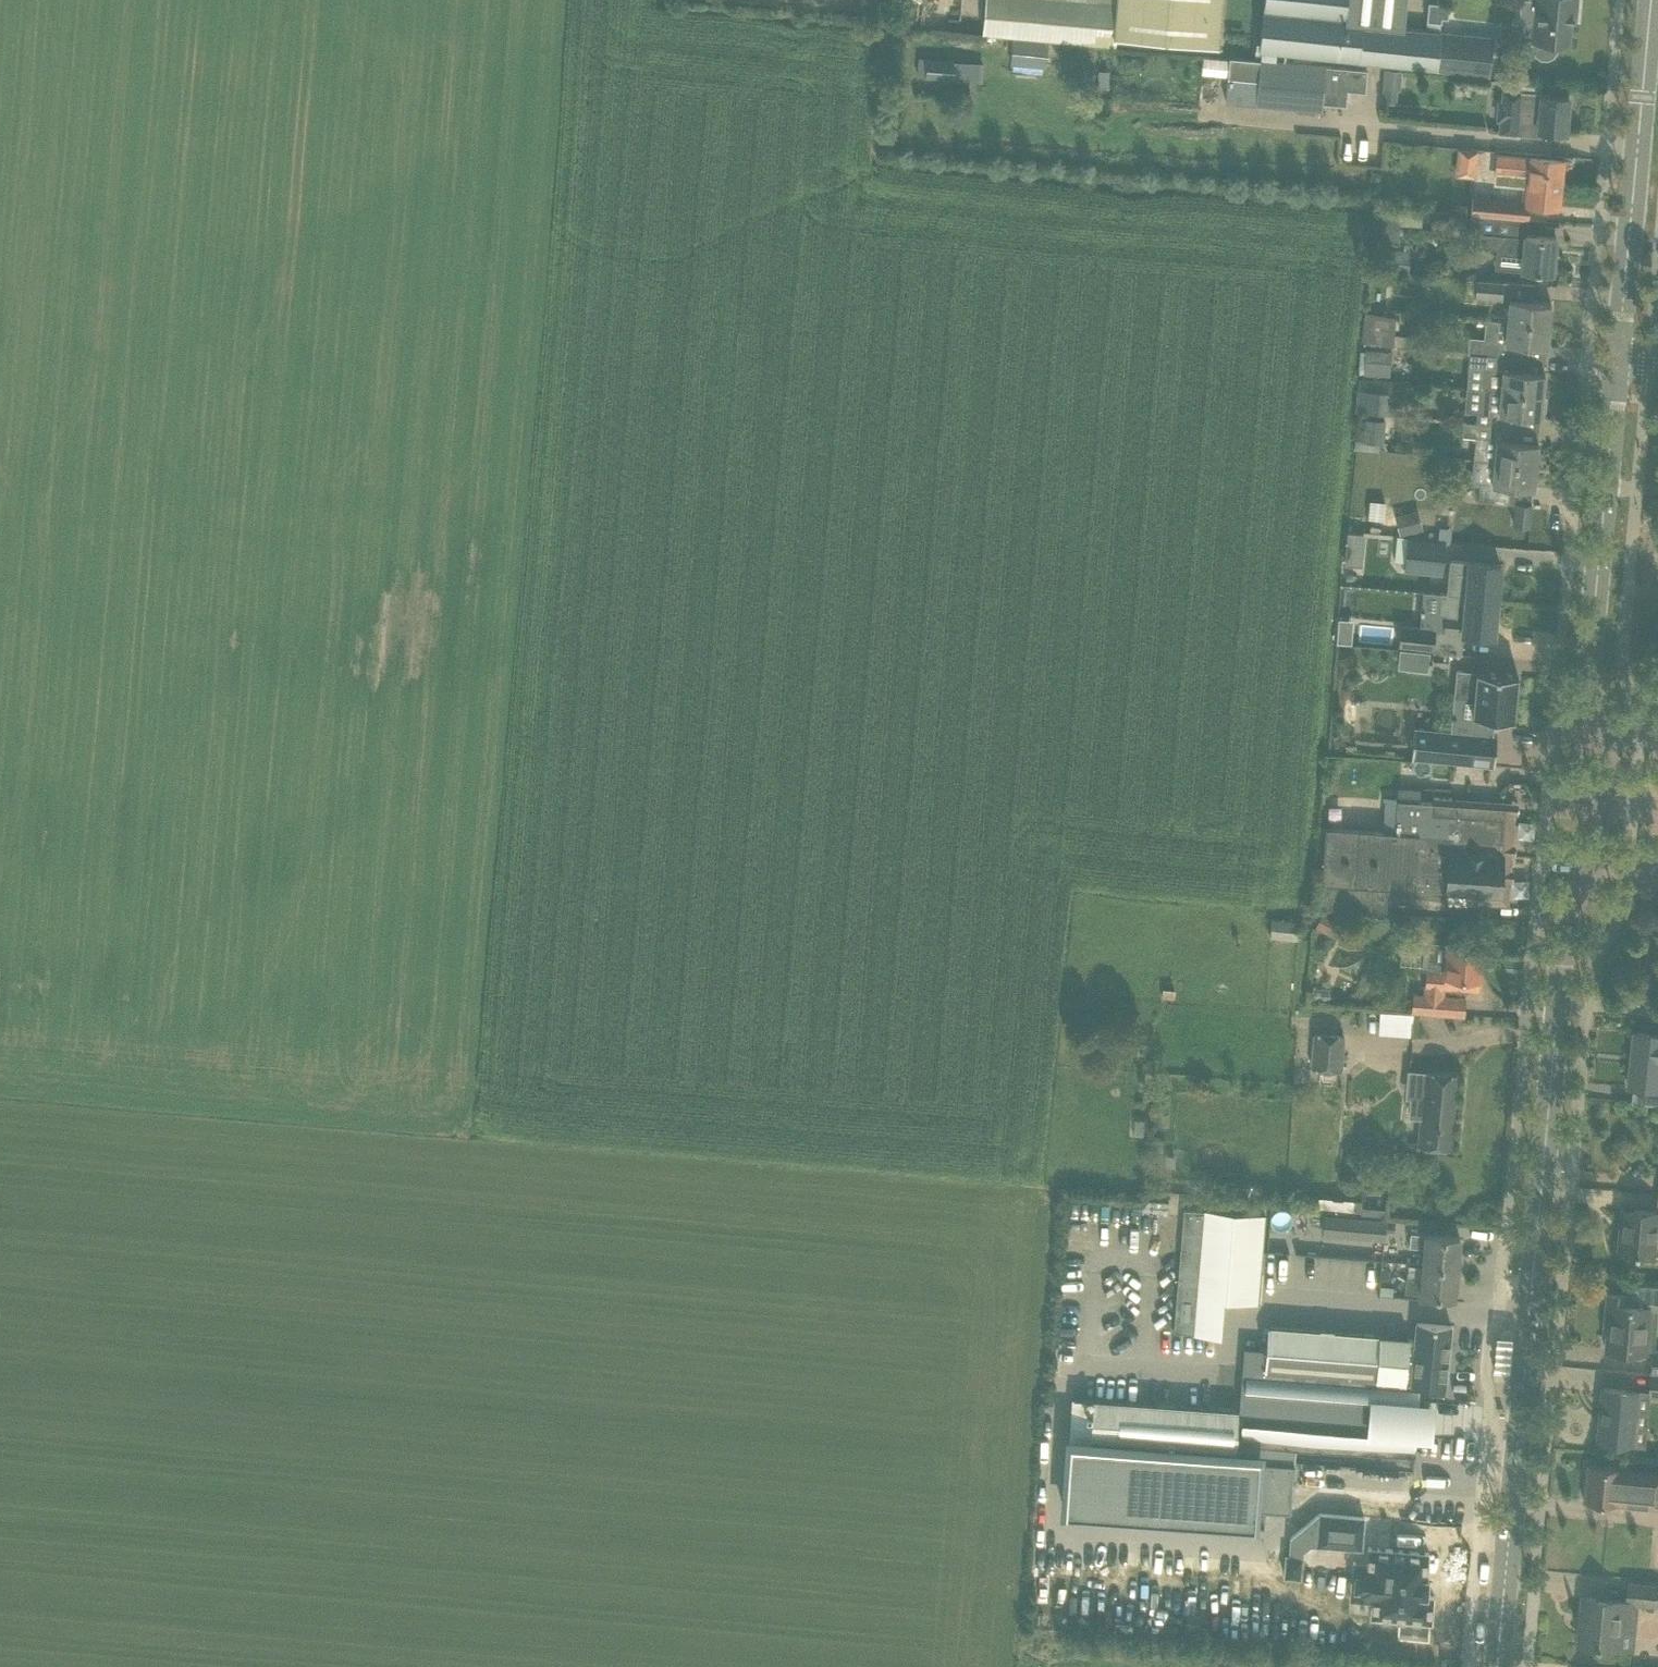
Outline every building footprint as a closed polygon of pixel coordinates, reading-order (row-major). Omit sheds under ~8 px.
[(1117,4),(1104,3),(1104,0),(985,0),(983,34),(1094,44),(1095,35),(1218,46),(1222,0),(1117,0),(1117,4)] [(1440,34),(1440,33),(1404,28),(1407,0),(1265,0),(1259,50),(1467,72),(1488,75),(1491,53),(1456,49),(1458,36),(1440,34)] [(1571,20),(1576,20),(1577,0),(1522,0),(1520,2),(1519,18),(1522,23),(1524,23),(1532,24),(1530,41),(1534,41),(1534,47),(1536,53),(1541,56),(1547,57),(1552,54),(1555,50),(1556,43),(1569,44),(1571,20)] [(1440,31),(1441,17),(1448,18),(1448,3),(1428,1),(1426,29),(1440,31)] [(1012,39),(1010,63),(1046,66),(1048,42),(1012,39)] [(1256,103),(1321,110),(1322,103),(1346,105),(1347,90),(1365,91),(1367,70),(1326,65),(1326,63),(1260,58),(1260,59),(1229,56),(1228,77),(1257,79),(1256,103)] [(918,57),(917,76),(918,76),(953,79),(954,60),(918,57)] [(1385,69),(1383,88),(1399,89),(1401,70),(1385,69)] [(1228,77),(1225,100),(1256,103),(1257,79),(1228,77)] [(1498,99),(1496,120),(1499,120),(1499,131),(1541,135),(1541,130),(1566,132),(1569,95),(1541,93),(1542,84),(1504,81),(1503,90),(1502,90),(1501,99),(1498,99)] [(1461,145),(1457,172),(1477,175),(1481,149),(1461,145)] [(1496,153),(1495,171),(1511,173),(1510,186),(1526,187),(1524,203),(1558,206),(1563,159),(1496,153)] [(1506,200),(1472,196),(1469,213),(1504,217),(1506,200)] [(1398,243),(1402,209),(1381,207),(1378,241),(1398,243)] [(1469,213),(1468,231),(1499,234),(1508,235),(1507,248),(1498,247),(1496,266),(1502,267),(1520,268),(1531,269),(1553,271),(1556,237),(1534,235),(1527,234),(1528,219),(1504,217),(1469,213)] [(1386,272),(1408,274),(1409,250),(1387,248),(1386,272)] [(1475,297),(1502,298),(1503,282),(1476,280),(1475,297)] [(1368,308),(1391,310),(1393,282),(1370,281),(1368,308)] [(1508,320),(1549,324),(1551,302),(1510,298),(1508,320)] [(1393,340),(1395,317),(1368,315),(1366,338),(1393,340)] [(1469,351),(1495,354),(1522,356),(1523,343),(1547,346),(1549,324),(1508,320),(1506,339),(1468,336),(1466,353),(1469,353),(1469,351)] [(1389,378),(1392,351),(1366,348),(1363,376),(1389,378)] [(1495,354),(1494,365),(1481,364),(1479,388),(1542,394),(1544,372),(1521,369),(1522,356),(1495,354)] [(1491,424),(1516,426),(1517,413),(1540,416),(1541,409),(1545,409),(1546,396),(1542,396),(1542,394),(1479,388),(1475,422),(1478,423),(1491,424)] [(1392,393),(1357,389),(1355,411),(1389,413),(1392,393)] [(1383,443),(1386,420),(1365,417),(1363,440),(1355,439),(1354,448),(1372,450),(1373,441),(1383,443)] [(1473,457),(1473,458),(1536,464),(1538,441),(1514,439),(1516,426),(1491,424),(1478,423),(1476,457),(1473,457)] [(1481,485),(1480,498),(1509,501),(1510,485),(1534,487),(1536,464),(1473,458),(1471,484),(1481,485)] [(1369,499),(1367,518),(1383,519),(1385,501),(1369,499)] [(1515,501),(1513,523),(1529,525),(1531,502),(1515,501)] [(1395,516),(1401,536),(1423,530),(1418,510),(1395,516)] [(1345,562),(1360,563),(1363,533),(1348,531),(1345,562)] [(1404,570),(1441,573),(1445,540),(1408,536),(1404,570)] [(1465,596),(1497,600),(1500,564),(1468,561),(1468,563),(1451,561),(1449,576),(1447,593),(1465,595),(1465,596)] [(1493,635),(1497,600),(1465,596),(1465,595),(1447,593),(1439,592),(1437,614),(1444,615),(1442,630),(1493,635)] [(1398,645),(1433,649),(1435,628),(1401,624),(1398,645)] [(1398,666),(1428,669),(1430,651),(1400,648),(1400,649),(1398,666)] [(1416,721),(1413,753),(1495,761),(1498,729),(1490,729),(1491,716),(1495,716),(1496,712),(1515,714),(1517,698),(1519,699),(1520,685),(1518,685),(1520,669),(1479,665),(1479,667),(1459,665),(1457,693),(1476,695),(1473,727),(1416,721)] [(1473,895),(1477,893),(1499,894),(1502,853),(1505,850),(1507,820),(1502,817),(1499,810),(1451,807),(1451,797),(1432,796),(1432,802),(1386,799),(1384,831),(1326,826),(1322,881),(1317,881),(1315,906),(1386,910),(1387,899),(1415,901),(1415,894),(1447,896),(1447,893),(1473,895)] [(1314,926),(1334,937),(1342,922),(1322,911),(1314,926)] [(1272,917),(1270,936),(1297,939),(1298,919),(1272,917)] [(1479,989),(1482,944),(1444,941),(1428,940),(1426,970),(1424,970),(1423,993),(1413,992),(1411,1010),(1444,1013),(1445,987),(1479,989)] [(1378,1032),(1411,1035),(1412,1013),(1380,1010),(1378,1032)] [(1628,1087),(1632,1087),(1631,1100),(1657,1102),(1657,1095),(1657,1034),(1634,1032),(1628,1087)] [(1344,1035),(1313,1033),(1311,1067),(1342,1069),(1344,1035)] [(1424,1070),(1421,1097),(1412,1096),(1410,1116),(1419,1117),(1416,1144),(1450,1148),(1457,1073),(1424,1070)] [(1657,1191),(1655,1210),(1622,1207),(1618,1251),(1653,1254),(1655,1221),(1657,1221),(1657,1191)] [(1250,1202),(1263,1203),(1264,1195),(1251,1194),(1250,1202)] [(1221,1297),(1258,1300),(1265,1215),(1191,1209),(1183,1208),(1175,1330),(1182,1331),(1218,1333),(1221,1297)] [(1384,1239),(1386,1221),(1351,1218),(1349,1236),(1384,1239)] [(1423,1244),(1421,1262),(1456,1266),(1460,1236),(1408,1231),(1407,1242),(1423,1244)] [(1456,1266),(1421,1262),(1420,1275),(1420,1277),(1406,1276),(1404,1290),(1432,1293),(1453,1295),(1456,1266)] [(1604,1323),(1608,1324),(1605,1349),(1644,1352),(1648,1305),(1657,1306),(1657,1286),(1627,1283),(1626,1294),(1606,1293),(1604,1323)] [(1392,1295),(1393,1286),(1379,1285),(1378,1294),(1392,1295)] [(1413,1321),(1411,1336),(1407,1381),(1420,1383),(1445,1385),(1446,1375),(1451,1325),(1429,1322),(1413,1321)] [(1237,1432),(1237,1441),(1295,1445),(1415,1455),(1416,1436),(1425,1437),(1428,1402),(1419,1401),(1420,1383),(1407,1381),(1411,1336),(1268,1326),(1266,1352),(1246,1350),(1244,1362),(1243,1362),(1239,1409),(1237,1431),(1237,1432)] [(1512,1338),(1497,1337),(1494,1370),(1510,1371),(1512,1338)] [(1651,1376),(1649,1393),(1657,1394),(1657,1376),(1651,1376)] [(1598,1439),(1619,1441),(1632,1442),(1636,1390),(1602,1387),(1598,1439)] [(1073,1397),(1070,1440),(1236,1453),(1237,1441),(1237,1432),(1237,1431),(1239,1409),(1073,1397)] [(1069,1440),(1064,1511),(1255,1525),(1255,1523),(1254,1523),(1255,1508),(1270,1509),(1290,1511),(1290,1509),(1295,1445),(1237,1441),(1236,1453),(1070,1440),(1069,1440)] [(1587,1464),(1583,1499),(1640,1505),(1641,1493),(1657,1495),(1657,1471),(1587,1464)] [(1290,1509),(1290,1511),(1270,1509),(1321,1567),(1355,1570),(1351,1614),(1434,1621),(1436,1594),(1429,1594),(1430,1577),(1428,1576),(1430,1550),(1391,1547),(1393,1519),(1317,1512),(1304,1524),(1290,1509)] [(1602,1644),(1602,1648),(1634,1650),(1639,1603),(1657,1605),(1657,1586),(1628,1584),(1626,1598),(1583,1596),(1580,1643),(1602,1644)]
